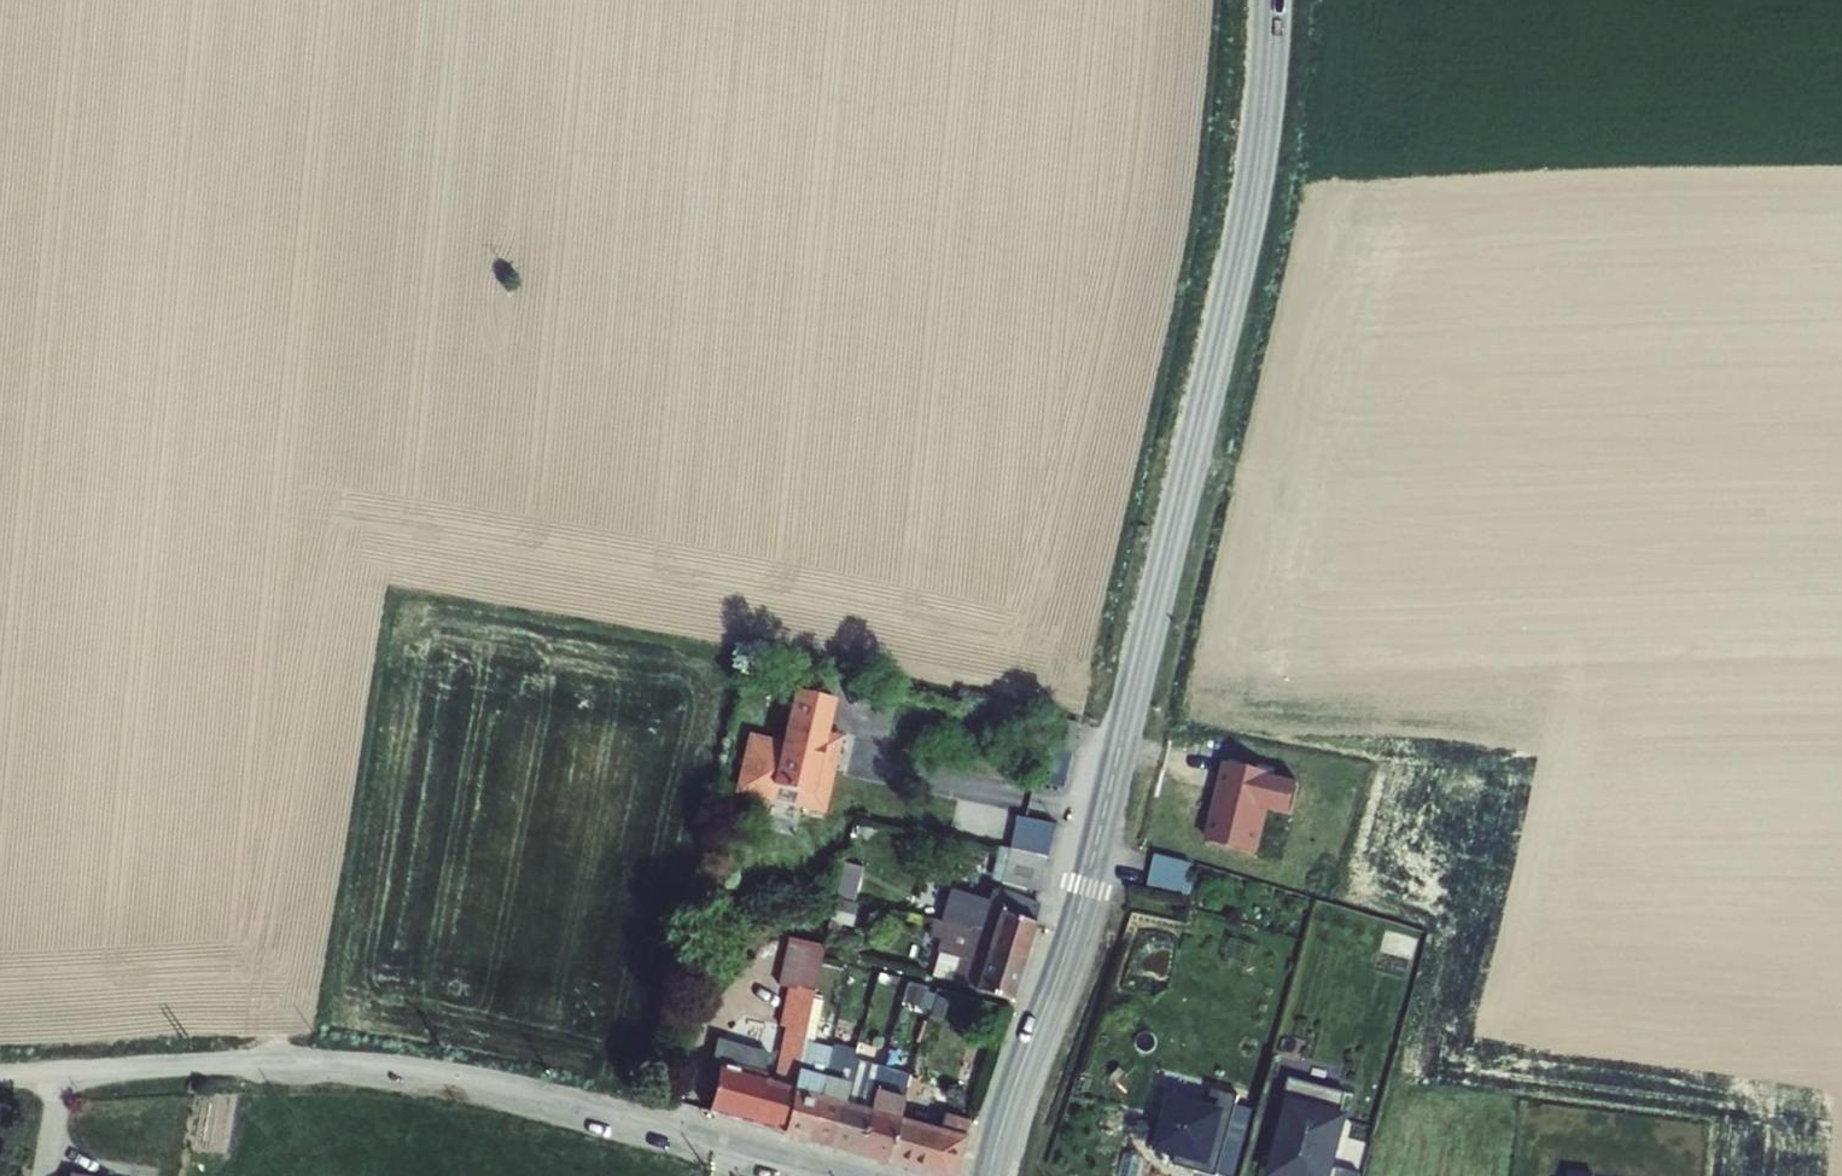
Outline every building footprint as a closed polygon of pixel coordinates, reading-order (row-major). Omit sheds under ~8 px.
[(782,743),(749,734),(734,795),(825,816),(844,737),(829,734),(837,700),(794,690),(782,743)] [(1274,771),(1223,761),(1207,843),(1258,852),(1266,807),(1290,812),(1296,780),(1273,775),(1274,771)] [(1054,827),(1017,818),(1010,850),(1047,860),(1054,827)] [(874,834),(868,827),(860,836),(866,842),(874,834)] [(1001,886),(1010,850),(999,848),(991,883),(1001,886)] [(1047,860),(1010,850),(1001,886),(1039,895),(1047,860)] [(1190,866),(1155,858),(1148,887),(1190,897),(1192,886),(1186,885),(1190,866)] [(863,869),(845,864),(837,897),(855,902),(863,869)] [(1040,905),(993,891),(989,903),(949,892),(941,924),(970,933),(971,929),(993,935),(999,916),(1035,927),(1040,905)] [(858,906),(836,900),(831,917),(830,923),(852,929),(858,906)] [(971,929),(970,933),(941,924),(933,922),(929,939),(940,942),(937,955),(939,956),(959,961),(951,985),(1012,1005),(1036,929),(1035,927),(999,916),(993,935),(971,929)] [(841,927),(830,924),(827,936),(838,939),(841,927)] [(787,990),(778,1028),(785,1029),(807,1035),(813,1002),(824,948),(788,940),(778,986),(787,990)] [(959,961),(939,956),(933,978),(951,985),(959,961)] [(906,986),(901,1004),(931,1013),(936,997),(927,994),(928,990),(909,985),(906,986)] [(948,1003),(937,998),(931,1019),(942,1023),(948,1003)] [(813,1002),(807,1035),(804,1044),(813,1046),(823,1003),(813,1002)] [(908,1007),(902,1006),(898,1022),(904,1024),(908,1007)] [(785,1029),(771,1086),(794,1091),(798,1073),(804,1044),(807,1035),(785,1029)] [(721,1063),(764,1075),(770,1057),(716,1041),(706,1089),(715,1091),(721,1063)] [(813,1046),(804,1044),(798,1073),(794,1091),(784,1138),(783,1141),(808,1148),(826,1080),(831,1050),(813,1046)] [(833,1046),(831,1050),(826,1080),(808,1148),(832,1155),(846,1108),(851,1087),(849,1086),(854,1062),(856,1053),(833,1046)] [(881,1070),(854,1062),(849,1086),(851,1087),(846,1108),(832,1155),(859,1163),(881,1070)] [(766,1084),(767,1076),(764,1075),(721,1063),(715,1091),(708,1117),(784,1138),(794,1091),(771,1086),(766,1084)] [(910,1077),(881,1070),(859,1163),(886,1169),(901,1123),(906,1103),(905,1102),(904,1102),(909,1080),(910,1077)] [(1289,1079),(1268,1159),(1272,1161),(1268,1175),(1361,1175),(1362,1175),(1337,1169),(1349,1120),(1341,1117),(1346,1095),(1289,1079)] [(904,1102),(905,1102),(913,1104),(919,1083),(909,1080),(904,1102)] [(1168,1100),(1153,1156),(1174,1163),(1172,1169),(1196,1175),(1237,1175),(1255,1113),(1236,1108),(1239,1097),(1210,1089),(1205,1110),(1168,1100)] [(938,1133),(901,1123),(886,1169),(910,1175),(958,1175),(968,1142),(966,1141),(971,1124),(943,1117),(938,1133)]
